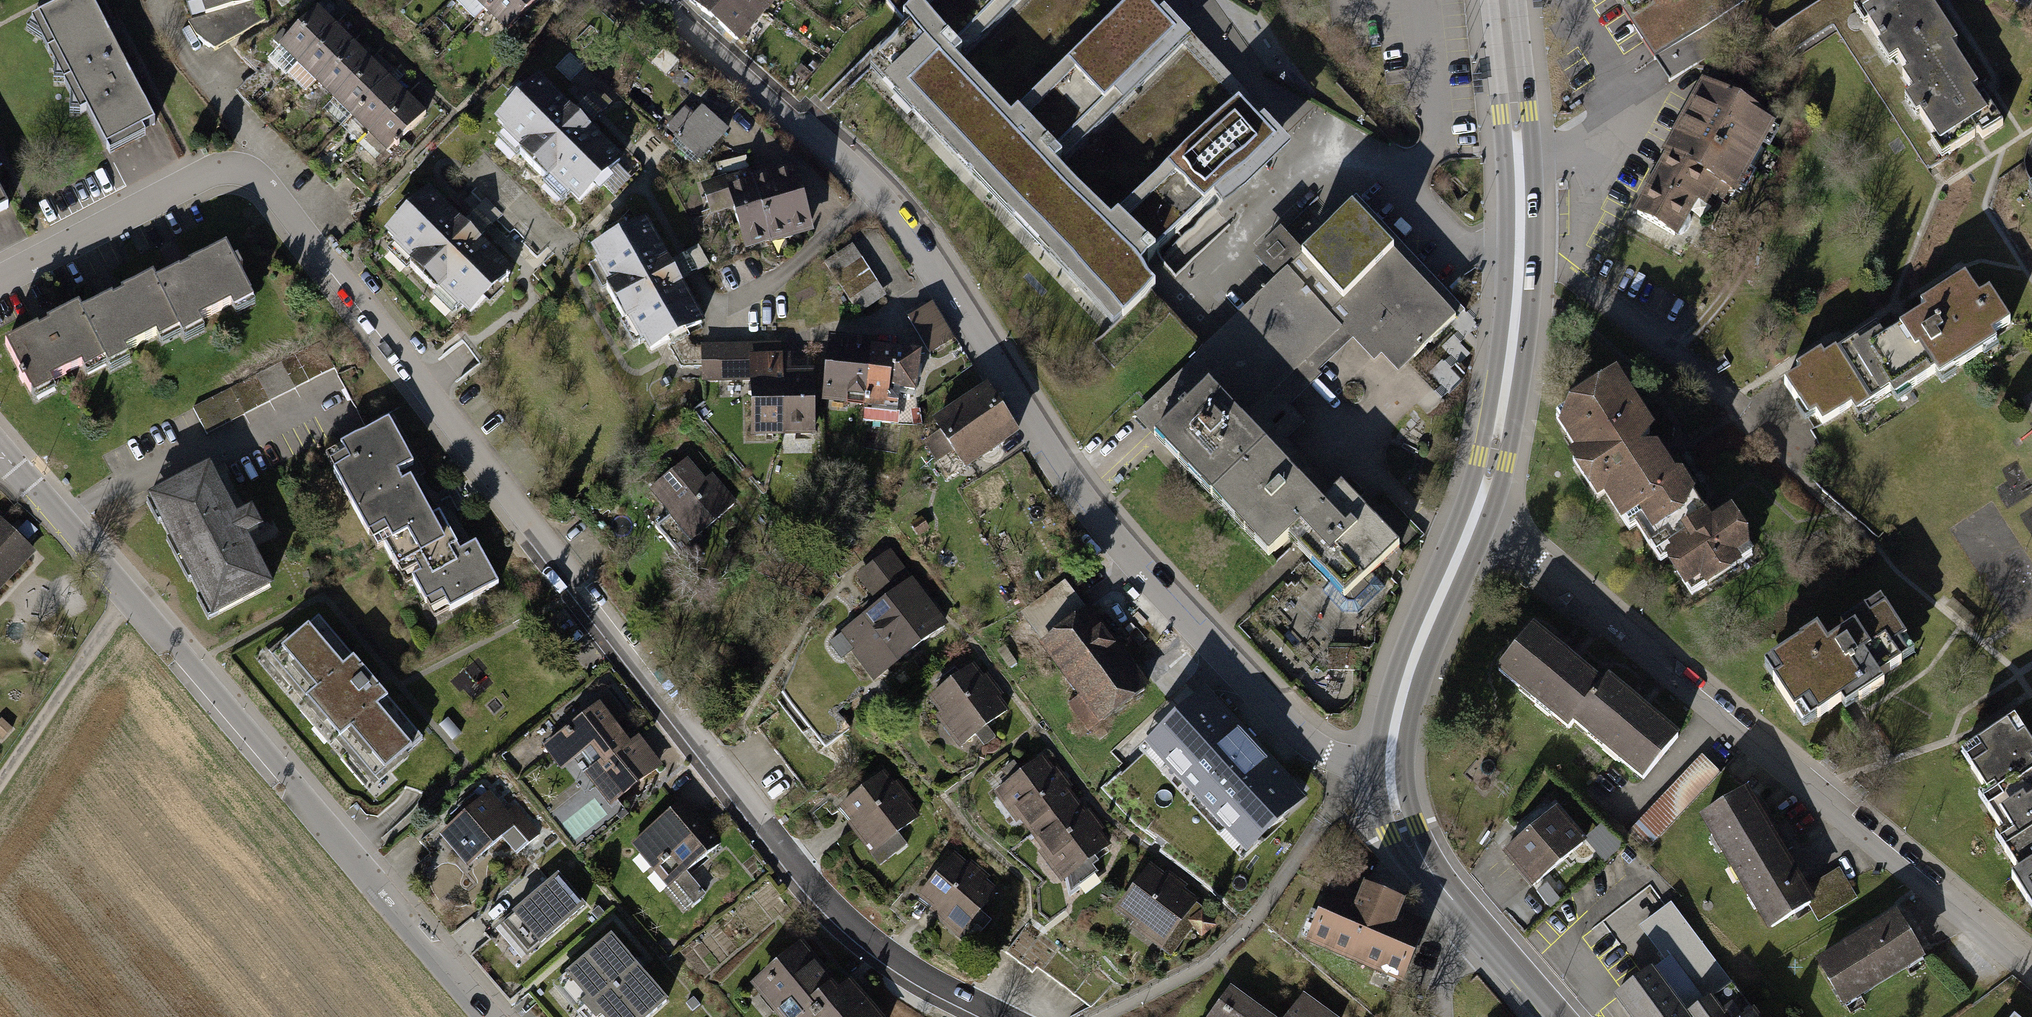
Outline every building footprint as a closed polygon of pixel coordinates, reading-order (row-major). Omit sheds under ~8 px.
[(69,87),(134,53),(106,0),(78,0),(35,23),(69,87)] [(197,19),(253,1),(253,0),(191,0),(197,19)] [(475,9),(484,0),(466,0),(475,9)] [(475,9),(501,34),(535,0),(484,0),(475,9)] [(683,1),(736,43),(755,19),(730,0),(684,0),(683,1)] [(755,19),(770,0),(730,0),(755,19)] [(888,6),(922,43),(882,80),(1109,322),(1291,152),(1148,0),(894,0),(888,6)] [(1629,15),(1652,0),(1620,0),(1629,15)] [(1629,15),(1655,55),(1742,0),(1652,0),(1629,15)] [(1918,0),(1866,0),(1857,5),(1897,74),(1945,47),(1918,0)] [(197,19),(215,47),(265,19),(253,1),(197,19)] [(330,26),(311,8),(271,50),(290,68),(330,26)] [(349,45),(330,26),(290,68),(309,86),(349,45)] [(368,63),(349,45),(309,86),(328,104),(368,63)] [(1984,116),(1945,47),(1897,74),(1936,143),(1984,116)] [(69,87),(104,152),(169,118),(134,53),(69,87)] [(387,81),(368,63),(328,104),(347,122),(387,81)] [(616,160),(537,79),(491,123),(570,205),(616,160)] [(406,99),(387,81),(347,122),(366,140),(406,99)] [(1704,88),(1685,124),(1754,162),(1774,126),(1704,88)] [(425,117),(406,99),(366,140),(385,158),(425,117)] [(729,131),(693,99),(664,130),(701,163),(729,131)] [(1685,124),(1666,158),(1718,186),(1736,196),(1754,162),(1685,124)] [(1666,158),(1634,216),(1686,244),(1718,186),(1666,158)] [(791,167),(752,177),(770,246),(809,236),(791,167)] [(752,177),(713,187),(731,256),(770,246),(752,177)] [(512,272),(425,191),(380,240),(467,321),(512,272)] [(1291,268),(1334,314),(1396,256),(1353,211),(1291,268)] [(698,328),(644,224),(590,252),(643,356),(698,328)] [(163,280),(188,331),(192,338),(261,302),(233,244),(163,280)] [(870,256),(850,263),(864,305),(884,299),(870,256)] [(1456,320),(1396,256),(1334,314),(1358,340),(1394,378),(1456,320)] [(1212,501),(1265,451),(1253,438),(1358,340),(1334,314),(1291,268),(1203,351),(1145,405),(1133,417),(1212,501)] [(86,311),(113,360),(117,368),(188,331),(163,280),(160,274),(86,311)] [(1965,277),(1878,331),(1916,391),(2003,337),(1965,277)] [(909,312),(929,349),(955,335),(935,298),(909,312)] [(83,305),(10,342),(42,400),(113,360),(86,311),(83,305)] [(1878,331),(1791,384),(1828,445),(1916,391),(1878,331)] [(748,438),(769,438),(766,346),(700,348),(701,385),(746,383),(748,438)] [(766,346),(769,438),(814,436),(812,375),(784,376),(783,346),(766,346)] [(316,348),(195,406),(208,432),(329,375),(316,348)] [(871,351),(825,348),(821,397),(867,401),(871,351)] [(917,354),(871,351),(867,401),(913,404),(917,354)] [(1685,488),(1615,381),(1552,421),(1622,529),(1635,521),(1685,488)] [(983,391),(934,422),(968,473),(1016,442),(983,391)] [(327,461),(377,542),(440,503),(389,422),(327,461)] [(1267,559),(1286,542),(1321,510),(1265,451),(1212,501),(1267,559)] [(694,454),(646,491),(687,544),(735,508),(694,454)] [(209,468),(144,500),(207,626),(272,594),(209,468)] [(1710,527),(1685,488),(1635,521),(1688,603),(1759,557),(1730,513),(1710,527)] [(1321,510),(1286,542),(1342,602),(1398,550),(1341,490),(1321,510)] [(377,542),(428,623),(490,584),(440,503),(377,542)] [(30,551),(0,522),(0,584),(30,551)] [(941,631),(886,556),(856,578),(875,603),(839,629),(824,640),(839,661),(854,650),(875,679),(941,631)] [(1878,602),(1769,663),(1805,728),(1914,666),(1878,602)] [(1144,690),(1088,612),(1039,647),(1096,725),(1144,690)] [(327,617),(273,661),(374,786),(428,743),(327,617)] [(1604,689),(1534,632),(1498,677),(1567,733),(1572,727),(1604,689)] [(984,732),(1009,712),(973,667),(927,705),(969,756),(990,739),(984,732)] [(1609,682),(1604,689),(1572,727),(1642,784),(1679,739),(1609,682)] [(1309,798),(1208,689),(1146,747),(1247,856),(1309,798)] [(610,806),(660,771),(638,739),(624,749),(594,707),(542,744),(561,770),(576,759),(610,806)] [(2031,841),(2031,774),(2030,771),(2031,770),(2031,747),(2014,721),(1965,755),(1991,794),(1979,802),(1999,831),(1993,838),(2007,858),(2031,841)] [(1703,755),(1639,826),(1657,842),(1721,771),(1703,755)] [(1078,804),(1045,759),(1021,776),(1013,765),(989,782),(1030,839),(1078,804)] [(895,835),(919,817),(884,772),(836,809),(880,866),(904,847),(895,835)] [(487,793),(436,836),(464,869),(499,840),(513,857),(542,833),(517,804),(505,814),(487,793)] [(1812,906),(1747,794),(1701,821),(1766,932),(1812,906)] [(718,848),(683,804),(633,845),(668,888),(674,883),(692,905),(713,888),(695,866),(718,848)] [(1111,848),(1078,804),(1030,839),(1071,894),(1096,876),(1088,865),(1111,848)] [(1557,815),(1503,858),(1532,894),(1586,852),(1557,815)] [(1605,819),(1584,836),(1604,860),(1625,842),(1605,819)] [(2007,858),(2019,875),(2008,883),(2031,917),(2031,841),(2007,858)] [(981,915),(999,893),(956,858),(917,906),(970,949),(991,923),(981,915)] [(1160,950),(1198,903),(1153,868),(1115,915),(1160,950)] [(557,874),(502,923),(526,949),(581,901),(557,874)] [(1754,1016),(1654,886),(1592,933),(1611,957),(1642,933),(1667,965),(1615,1006),(1623,1016),(1752,1016),(1754,1016)] [(1357,901),(1331,890),(1307,950),(1403,988),(1427,929),(1402,919),(1406,910),(1360,892),(1357,901)] [(1895,919),(1815,961),(1840,1010),(1921,967),(1895,919)] [(546,983),(574,1016),(640,1016),(660,1000),(605,934),(546,983)] [(750,986),(775,1016),(876,1016),(846,979),(834,989),(801,947),(750,986)] [(1231,991),(1212,1016),(1267,1016),(1231,991)] [(1300,999),(1287,1016),(1325,1016),(1300,999)] [(1752,1016),(1788,1016),(1775,999),(1754,1016),(1752,1016)]
